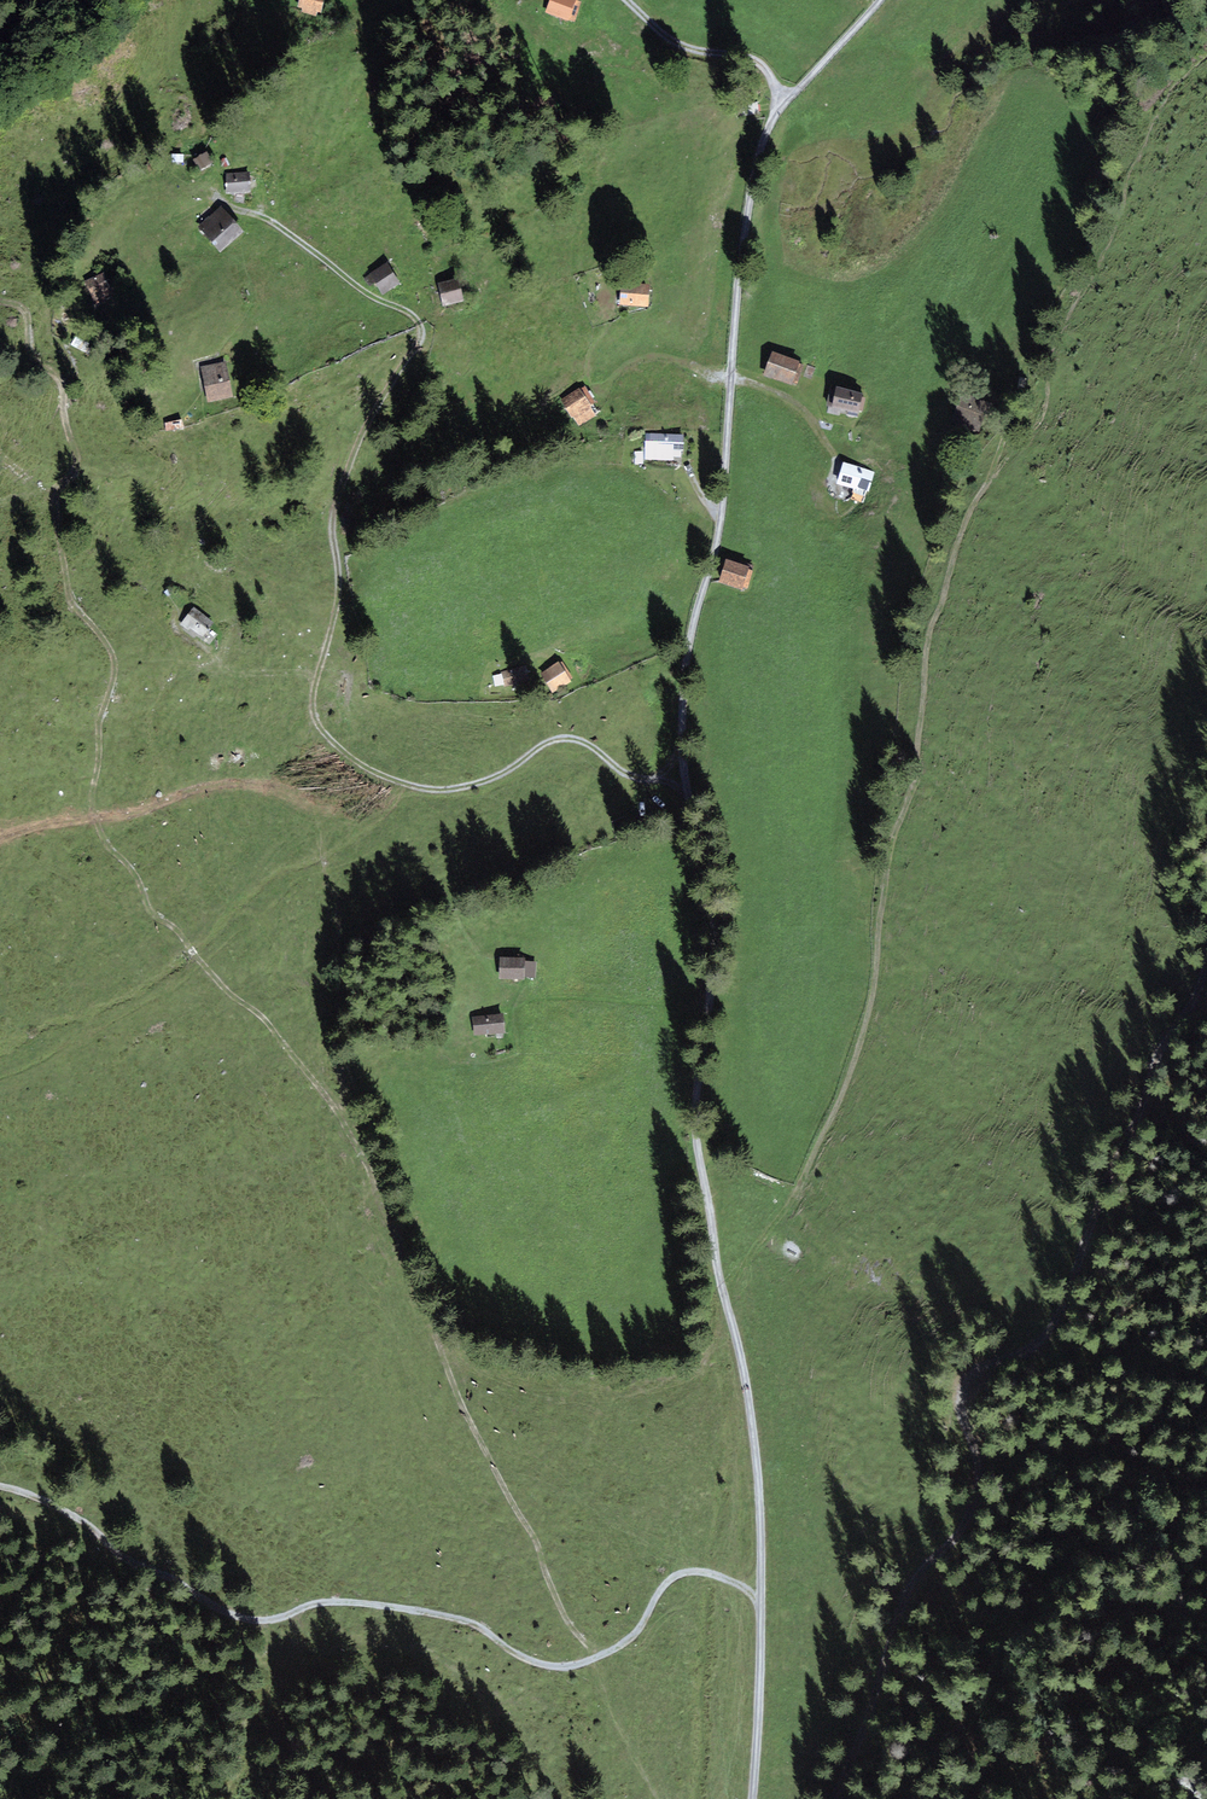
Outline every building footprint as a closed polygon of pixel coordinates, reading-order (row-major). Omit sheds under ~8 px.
[(298,7),(302,8),(301,12),(317,16),(318,12),(321,13),(324,0),(299,0),(298,7)] [(546,10),(575,19),(581,0),(549,0),(546,10)] [(213,162),(207,152),(194,159),(200,170),(213,162)] [(250,172),(226,173),(226,192),(251,191),(250,172)] [(244,231),(222,206),(198,226),(220,251),(244,231)] [(400,283),(387,262),(369,274),(370,274),(364,278),(369,286),(375,283),(383,295),(400,283)] [(102,273),(85,281),(95,304),(113,296),(102,273)] [(464,301),(458,278),(437,283),(444,306),(464,301)] [(650,284),(621,282),(619,304),(648,306),(650,284)] [(804,362),(772,351),(763,375),(795,386),(804,362)] [(233,397),(225,362),(200,367),(208,402),(233,397)] [(595,402),(585,386),(581,389),(580,388),(560,400),(572,418),(573,417),(579,427),(597,416),(590,405),(595,402)] [(865,394),(837,387),(832,407),(847,411),(846,414),(859,417),(865,394)] [(990,401),(962,392),(952,422),(981,431),(990,401)] [(182,419),(165,423),(167,431),(184,428),(182,419)] [(684,434),(646,433),(645,459),(673,459),(673,451),(683,451),(684,434)] [(866,469),(843,462),(836,483),(859,490),(862,482),(867,484),(871,472),(865,470),(866,469)] [(754,565),(727,557),(719,582),(746,591),(754,565)] [(214,622),(194,606),(180,624),(188,630),(190,627),(203,637),(214,622)] [(560,663),(559,661),(540,674),(553,693),(571,682),(570,680),(573,678),(562,661),(560,663)] [(531,681),(526,665),(502,672),(507,688),(531,681)] [(525,958),(500,956),(499,979),(524,980),(524,977),(536,978),(537,962),(525,961),(525,958)] [(504,1013),(472,1016),(474,1035),(506,1032),(504,1013)]
